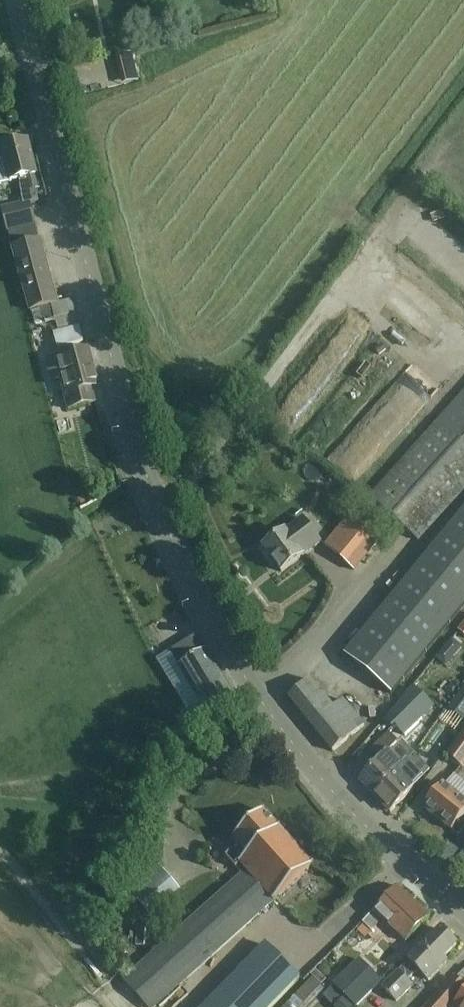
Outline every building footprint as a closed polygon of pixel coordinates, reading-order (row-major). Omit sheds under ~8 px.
[(0,163),(0,180),(1,185),(10,183),(18,181),(23,205),(29,203),(29,205),(39,202),(35,189),(39,188),(28,142),(1,149),(4,162),(0,163)] [(23,205),(2,210),(8,233),(9,233),(14,249),(13,249),(30,312),(57,304),(40,242),(39,242),(29,205),(29,203),(23,205)] [(84,259),(75,259),(76,279),(85,279),(84,259)] [(75,323),(94,318),(87,292),(68,297),(75,323)] [(79,328),(53,335),(57,349),(83,342),(79,328)] [(91,390),(98,388),(89,352),(47,363),(51,381),(60,378),(68,410),(95,404),(91,390)] [(439,422),(371,500),(419,542),(463,491),(463,394),(439,422)] [(391,695),(463,606),(463,511),(344,657),(391,695)] [(350,515),(324,546),(353,572),(380,540),(350,515)] [(302,520),(279,537),(263,549),(281,573),(320,544),(302,520)] [(204,652),(195,638),(171,653),(179,666),(178,667),(201,704),(187,713),(198,731),(239,706),(205,651),(204,652)] [(311,681),(288,699),(332,753),(364,727),(343,701),(334,709),(311,681)] [(447,711),(463,722),(463,721),(463,688),(447,711)] [(405,737),(422,720),(403,700),(384,722),(393,731),(396,727),(405,737)] [(446,757),(462,769),(463,766),(463,733),(446,757)] [(359,781),(374,796),(415,756),(401,741),(398,744),(389,734),(371,751),(380,760),(359,781)] [(431,772),(415,756),(374,796),(391,814),(415,791),(414,789),(431,772)] [(436,793),(423,809),(451,831),(463,815),(463,801),(443,784),(436,793)] [(146,1006),(152,1006),(314,866),(267,811),(236,838),(241,844),(228,856),(244,875),(122,979),(146,1006)] [(134,898),(151,917),(181,891),(157,863),(142,877),(149,885),(134,898)] [(429,918),(397,888),(357,930),(365,938),(382,921),(405,943),(429,918)] [(457,946),(441,931),(383,989),(396,1003),(412,987),(407,982),(418,971),(428,982),(447,963),(443,960),(457,946)] [(262,947),(202,1006),(270,1006),(296,981),(262,947)] [(370,958),(377,970),(388,963),(381,951),(370,958)] [(360,961),(334,988),(354,1006),(358,1006),(382,983),(360,961)] [(455,979),(429,1006),(448,1006),(463,1006),(463,988),(455,979)]
